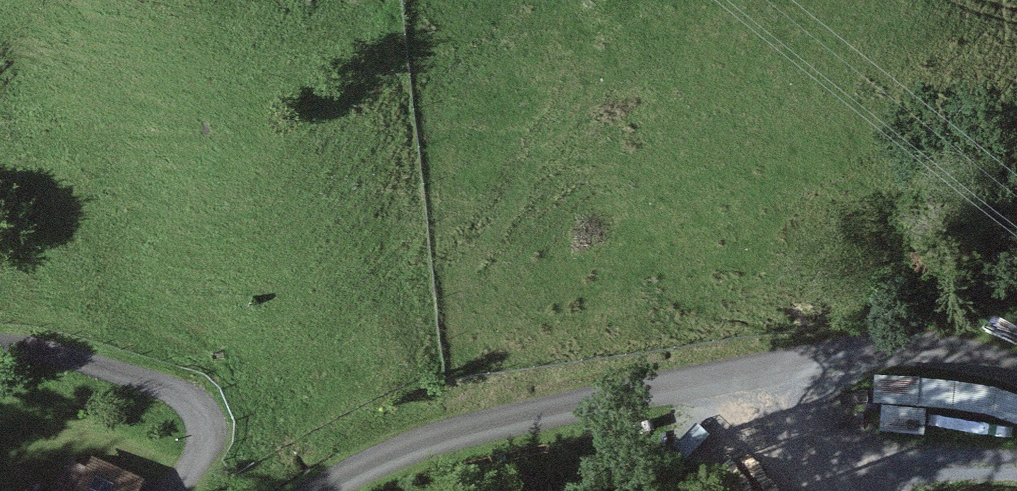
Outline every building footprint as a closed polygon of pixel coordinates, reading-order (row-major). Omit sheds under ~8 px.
[(138,481),(85,457),(69,490),(133,490),(138,481)]
